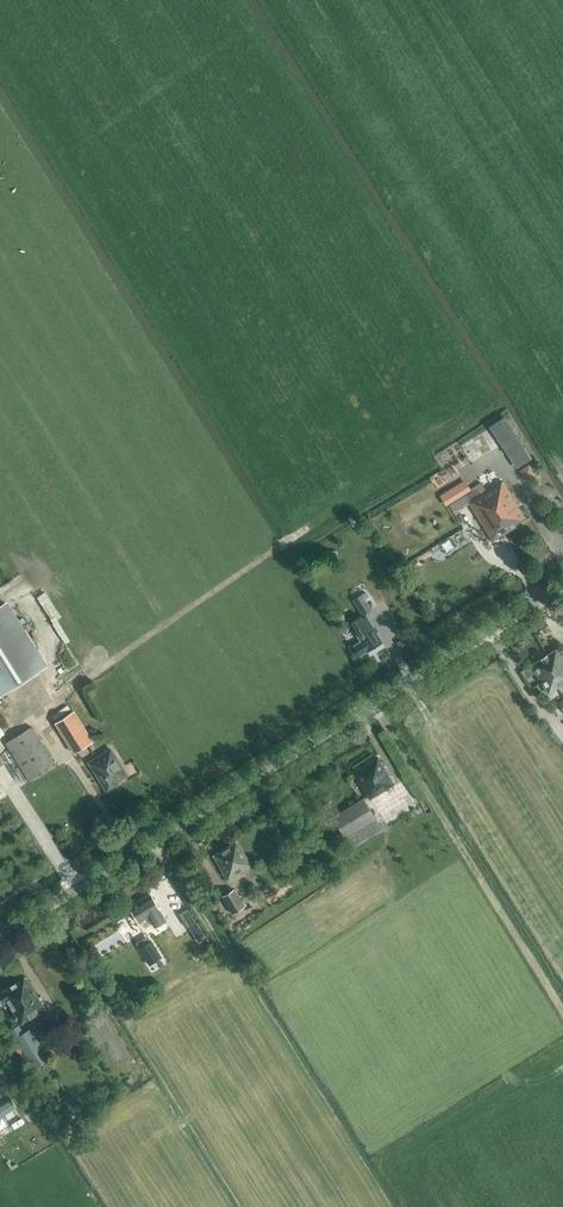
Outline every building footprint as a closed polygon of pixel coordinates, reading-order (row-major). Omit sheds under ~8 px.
[(473,440),(477,449),(484,446),(480,437),(473,440)] [(468,502),(492,541),(508,532),(516,527),(515,524),(525,518),(515,502),(502,481),(500,482),(485,491),(481,494),(468,502)] [(338,560),(337,551),(322,552),(323,561),(338,560)] [(401,567),(404,572),(415,566),(411,561),(401,567)] [(365,599),(368,597),(366,592),(353,600),(363,615),(371,609),(365,599)] [(430,602),(424,606),(430,614),(435,611),(430,602)] [(0,606),(0,695),(45,666),(5,603),(0,606)] [(350,624),(353,629),(361,641),(354,646),(360,656),(382,641),(366,616),(361,619),(360,617),(350,624)] [(558,689),(562,686),(562,659),(557,649),(547,655),(552,664),(554,663),(557,668),(549,673),(558,689)] [(552,664),(547,655),(531,665),(536,673),(549,694),(558,689),(549,673),(557,668),(554,663),(552,664)] [(531,665),(521,671),(525,679),(536,673),(531,665)] [(74,712),(56,723),(74,753),(92,741),(74,712)] [(32,726),(6,743),(29,780),(56,763),(32,726)] [(111,749),(89,763),(94,771),(98,772),(102,778),(101,782),(105,789),(109,790),(116,786),(117,782),(127,775),(111,749)] [(353,772),(369,799),(394,784),(378,757),(353,772)] [(363,798),(332,817),(350,846),(381,827),(363,798)] [(213,855),(228,880),(252,865),(237,840),(213,855)] [(234,889),(222,896),(232,913),(244,906),(234,889)] [(150,894),(129,907),(139,924),(149,917),(155,928),(167,921),(150,894)] [(187,908),(179,914),(187,927),(196,922),(187,908)] [(151,941),(139,948),(139,949),(150,965),(162,958),(151,941)] [(1,1005),(7,1002),(16,1017),(11,1020),(15,1027),(9,1030),(33,1068),(50,1058),(31,1029),(24,1033),(19,1026),(46,1009),(25,977),(0,992),(0,1003),(1,1005)] [(53,1098),(47,1102),(54,1112),(60,1109),(53,1098)] [(26,1116),(30,1122),(36,1118),(32,1112),(26,1116)]
